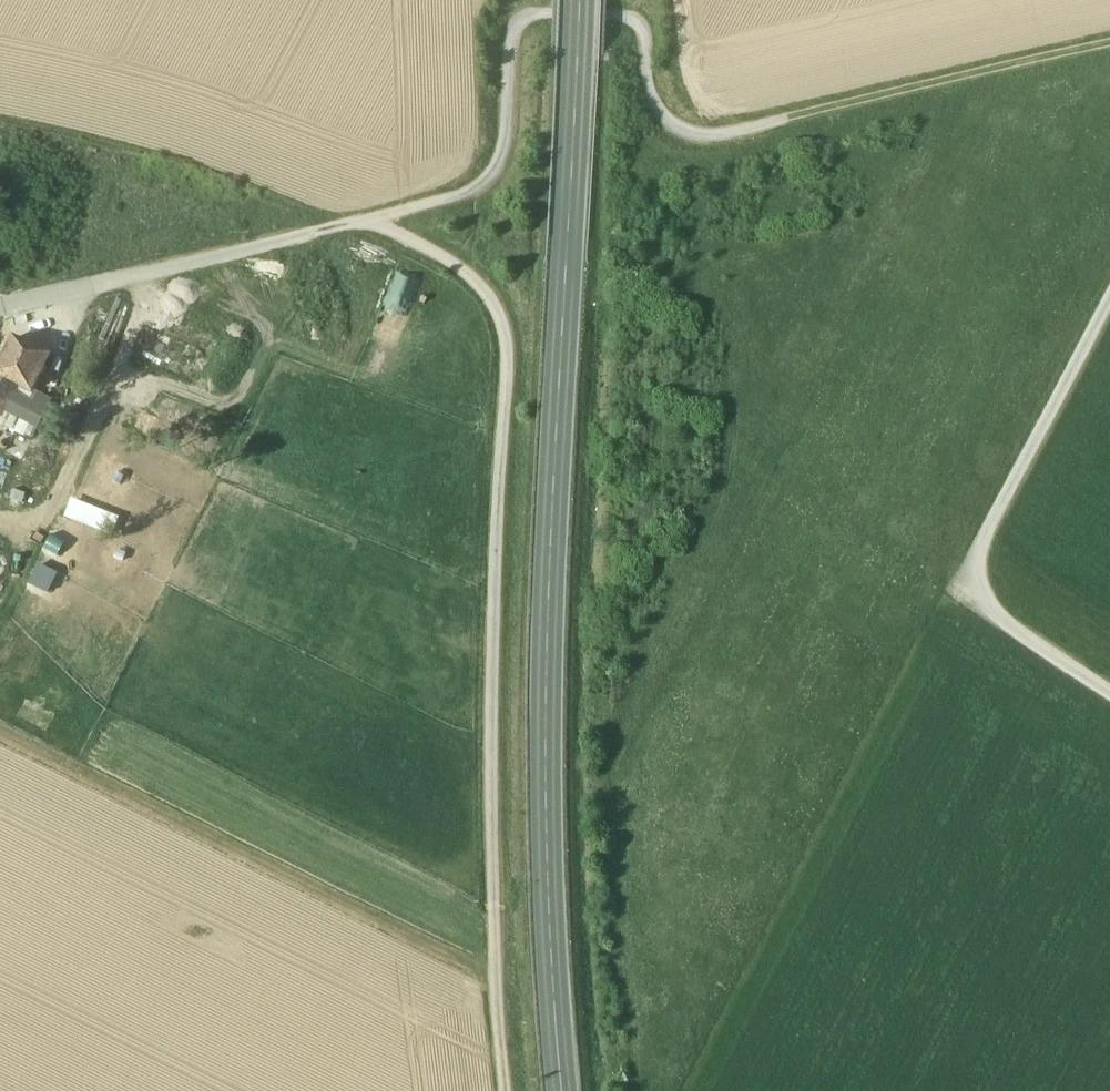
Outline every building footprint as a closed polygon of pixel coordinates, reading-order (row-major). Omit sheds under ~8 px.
[(49,357),(13,340),(0,368),(0,419),(15,386),(32,394),(49,357)] [(15,386),(0,419),(0,420),(32,438),(49,402),(32,394),(15,386)] [(8,582),(15,567),(0,560),(0,579),(8,582)]
